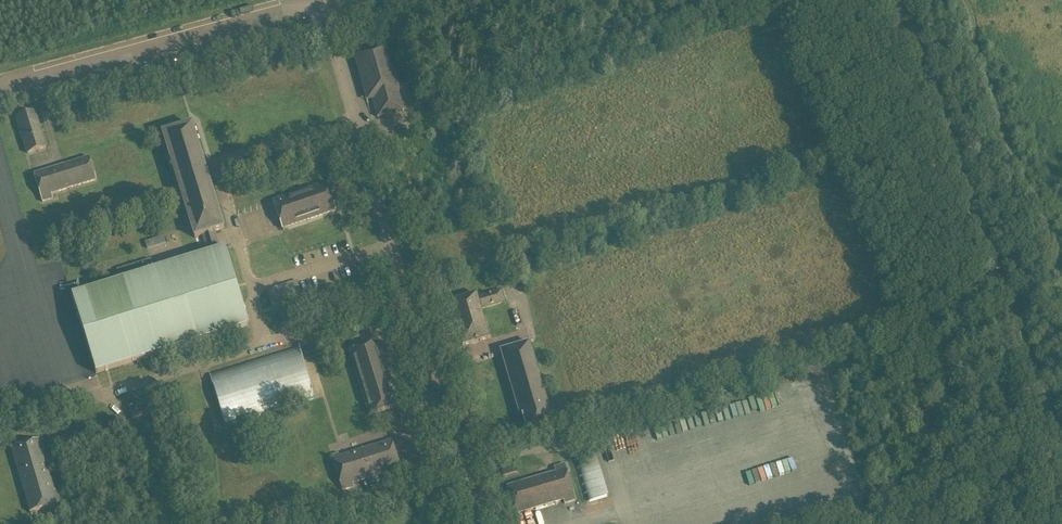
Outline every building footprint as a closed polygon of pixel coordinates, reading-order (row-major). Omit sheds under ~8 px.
[(372,100),(377,118),(402,111),(403,111),(404,111),(403,110),(404,110),(404,109),(403,109),(398,93),(400,92),(387,47),(358,55),(371,100),(372,100)] [(27,154),(46,148),(35,113),(17,119),(27,154)] [(209,254),(219,251),(213,233),(224,229),(207,172),(205,168),(192,125),(162,134),(195,238),(203,236),(209,254)] [(89,157),(63,166),(34,175),(42,202),(53,199),(52,194),(56,194),(96,181),(89,157)] [(280,223),(282,230),(336,211),(326,183),(273,202),(280,223)] [(224,250),(219,251),(209,254),(154,271),(151,260),(117,270),(120,282),(72,297),(96,374),(249,327),(225,249),(224,249),(224,250)] [(451,307),(452,310),(462,346),(489,338),(480,309),(505,302),(501,290),(477,298),(476,295),(450,302),(451,307)] [(377,342),(369,345),(351,351),(349,351),(369,416),(397,407),(391,387),(393,386),(393,385),(391,386),(387,375),(389,374),(389,373),(387,374),(383,363),(386,362),(385,361),(383,362),(377,342)] [(548,407),(536,366),(529,343),(501,351),(520,416),(522,415),(528,436),(551,429),(547,413),(549,413),(548,407)] [(314,400),(299,345),(208,374),(226,427),(314,400)] [(129,407),(133,419),(136,429),(150,425),(148,415),(144,402),(129,407)] [(55,491),(47,465),(39,440),(11,448),(30,513),(62,504),(58,491),(55,491)] [(352,484),(400,469),(392,441),(340,457),(339,453),(332,455),(333,459),(332,460),(342,491),(353,487),(352,484)] [(595,501),(607,497),(595,455),(586,458),(575,461),(587,503),(595,501)] [(567,473),(569,473),(568,469),(566,469),(565,464),(554,468),(555,473),(507,487),(515,515),(563,501),(564,504),(576,501),(567,473)] [(501,469),(503,476),(517,472),(514,465),(501,469)] [(421,492),(414,494),(416,502),(423,500),(421,492)]
